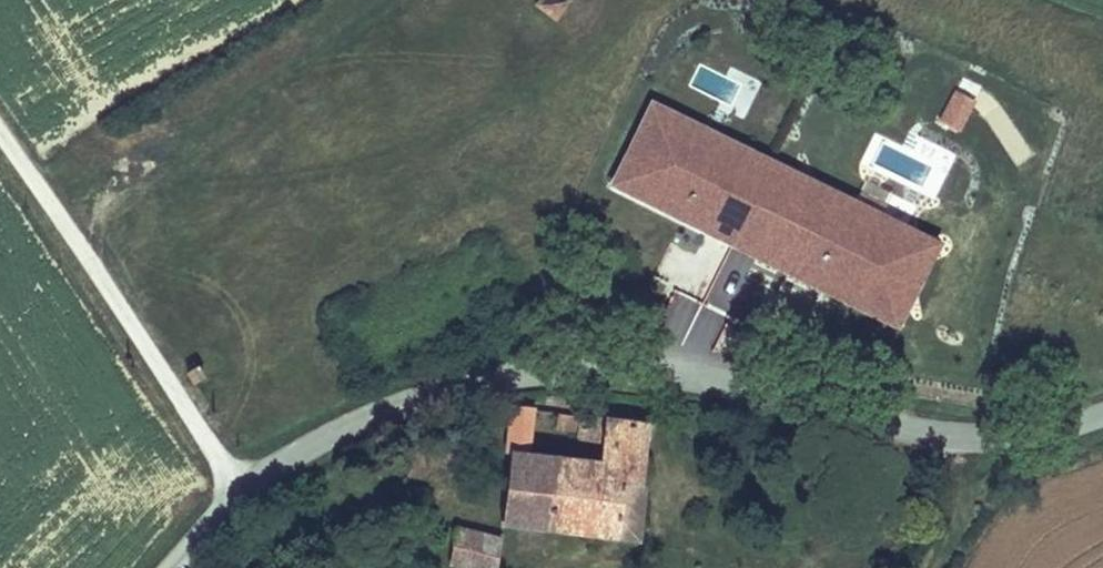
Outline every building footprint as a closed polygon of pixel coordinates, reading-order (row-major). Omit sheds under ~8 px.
[(534,2),(555,15),(565,0),(535,0),(534,2)] [(972,153),(1000,109),(981,98),(953,141),(972,153)] [(668,112),(625,190),(723,243),(765,165),(735,148),(717,180),(671,155),(689,123),(668,112)] [(717,180),(735,148),(689,123),(671,155),(717,180)] [(771,270),(814,191),(765,165),(723,243),(771,270)] [(771,270),(905,343),(947,263),(920,248),(891,300),(865,286),(893,234),(814,191),(771,270)] [(891,300),(920,248),(893,234),(865,286),(891,300)] [(620,551),(629,496),(652,500),(661,441),(586,430),(583,458),(610,461),(605,491),(541,481),(548,425),(528,422),(522,479),(515,534),(620,551)] [(629,496),(620,551),(643,555),(652,500),(629,496)] [(512,559),(466,552),(464,567),(511,567),(512,559)]
